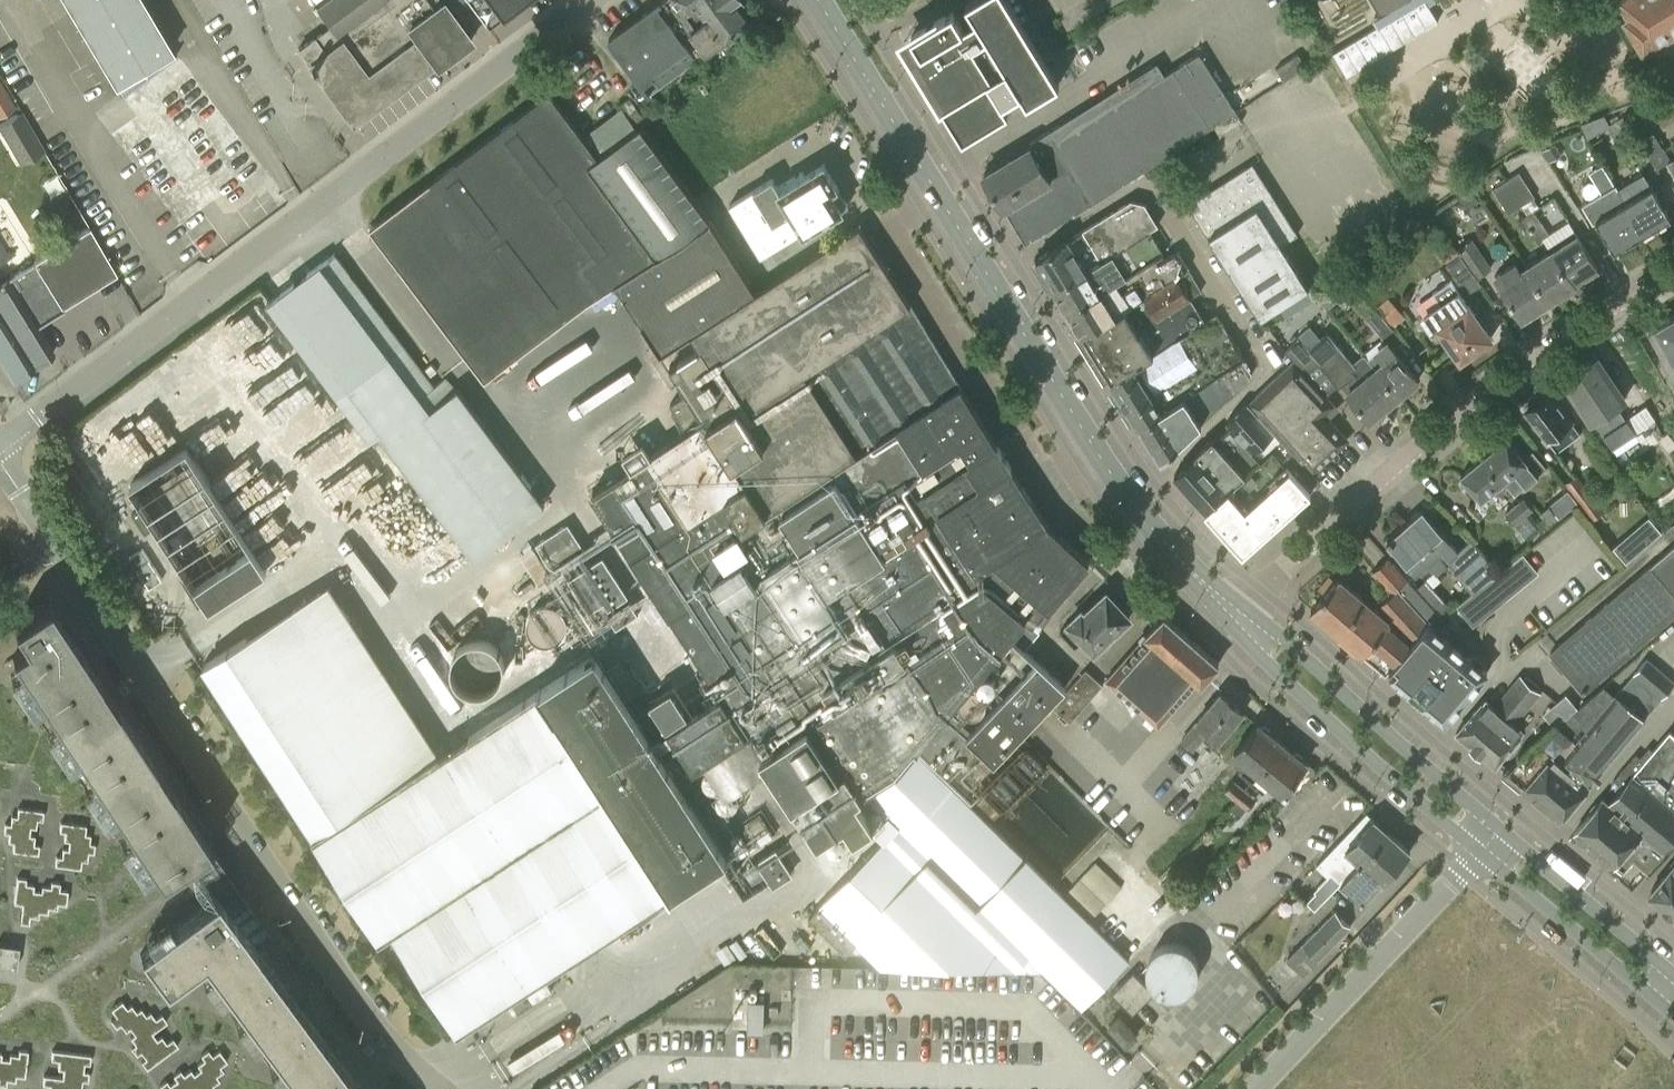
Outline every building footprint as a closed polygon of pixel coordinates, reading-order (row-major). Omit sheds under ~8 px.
[(114,84),(116,83),(123,94),(174,55),(142,0),(64,0),(114,84)] [(318,8),(331,25),(298,49),(355,124),(434,64),(437,68),(476,39),(446,0),(328,0),(318,8)] [(488,27),(524,0),(467,0),(488,27)] [(659,2),(700,59),(724,41),(727,44),(739,36),(735,31),(749,21),(738,6),(735,1),(736,0),(662,0),(659,2)] [(953,11),(921,30),(919,26),(897,40),(940,111),(944,108),(963,139),(1008,111),(1003,103),(1020,92),(1027,103),(1059,83),(1044,59),(1008,0),(971,0),(966,3),(976,20),(969,24),(963,28),(953,11)] [(1347,76),(1438,21),(1426,0),(1421,0),(1333,53),(1347,76)] [(1383,14),(1406,0),(1374,0),(1383,14)] [(1633,15),(1628,18),(1646,49),(1673,32),(1673,0),(1625,0),(1633,15)] [(634,20),(609,39),(650,95),(675,76),(698,60),(700,59),(659,2),(649,10),(634,20)] [(1004,207),(1025,243),(1237,113),(1201,54),(1060,141),(1054,131),(996,167),(983,175),(1003,208),(1004,207)] [(1276,68),(1283,79),(1305,65),(1298,54),(1276,68)] [(1662,77),(1673,84),(1673,57),(1662,77)] [(1129,958),(1173,913),(1107,848),(1063,893),(990,821),(1045,763),(1019,737),(1037,718),(1051,704),(1066,687),(1038,660),(971,731),(948,710),(1025,619),(1031,624),(1047,606),(1049,607),(1087,562),(1046,522),(859,227),(755,293),(711,223),(640,129),(598,160),(551,94),(542,101),(372,229),(486,382),(587,301),(617,283),(686,392),(670,402),(687,431),(591,492),(721,698),(706,708),(691,717),(673,688),(650,702),(693,769),(704,762),(725,796),(756,776),(768,768),(819,849),(848,830),(858,845),(876,833),(883,841),(819,906),(809,917),(846,953),(857,942),(880,965),(1032,969),(1044,970),(1053,979),(1082,1007),(1129,958)] [(630,99),(620,106),(633,124),(643,118),(630,99)] [(0,124),(0,131),(20,165),(45,150),(22,111),(0,124)] [(1243,122),(1237,113),(1214,127),(1220,137),(1243,122)] [(1607,127),(1615,139),(1631,130),(1623,117),(1607,127)] [(1644,142),(1642,144),(1656,167),(1671,160),(1654,132),(1642,138),(1644,142)] [(1542,151),(1549,162),(1561,155),(1554,143),(1542,151)] [(1309,288),(1282,245),(1298,234),(1252,163),(1188,204),(1208,237),(1209,236),(1261,318),(1309,288)] [(801,234),(848,205),(837,187),(823,164),(805,176),(802,171),(776,187),(771,178),(728,204),(759,256),(799,232),(801,234)] [(1497,185),(1492,188),(1500,200),(1527,183),(1519,170),(1506,178),(1497,185)] [(1527,183),(1500,200),(1508,212),(1521,204),(1526,212),(1538,205),(1533,196),(1535,195),(1527,183)] [(1671,217),(1653,186),(1627,202),(1635,216),(1630,219),(1640,236),(1671,217)] [(1467,208),(1477,202),(1470,191),(1460,197),(1467,208)] [(1069,239),(1035,260),(1054,290),(1149,231),(1159,225),(1145,203),(1131,200),(1081,231),(1083,233),(1070,241),(1069,239)] [(1640,236),(1630,219),(1635,216),(1627,202),(1613,211),(1606,200),(1591,209),(1615,250),(1640,236)] [(1529,229),(1541,221),(1534,210),(1522,218),(1529,229)] [(1541,221),(1529,229),(1538,242),(1542,239),(1550,234),(1541,221)] [(1598,271),(1576,236),(1567,223),(1550,234),(1542,239),(1551,253),(1573,287),(1598,271)] [(102,248),(89,228),(1,282),(0,281),(0,310),(102,248)] [(1149,231),(1054,290),(1082,335),(1145,295),(1188,268),(1176,250),(1165,257),(1149,231)] [(1456,248),(1460,254),(1476,277),(1492,267),(1472,237),(1456,248)] [(8,258),(0,244),(0,263),(8,258)] [(102,248),(0,310),(0,359),(14,382),(54,352),(38,326),(64,309),(63,307),(117,274),(102,248)] [(1527,268),(1549,303),(1573,287),(1551,253),(1527,268)] [(458,389),(447,377),(434,387),(335,254),(275,298),(266,305),(370,445),(383,435),(474,558),(545,505),(458,389)] [(1481,284),(1476,277),(1460,254),(1445,264),(1455,278),(1466,294),(1481,284)] [(1521,321),(1549,303),(1527,268),(1519,273),(1515,266),(1495,279),(1521,321)] [(1188,268),(1145,295),(1160,318),(1162,317),(1191,299),(1203,292),(1188,268)] [(1356,285),(1347,275),(1318,300),(1327,310),(1356,285)] [(1436,296),(1438,295),(1442,301),(1420,317),(1432,334),(1435,332),(1440,330),(1463,362),(1494,339),(1453,282),(1435,295),(1436,296)] [(1145,295),(1082,335),(1097,358),(1160,318),(1145,295)] [(1390,297),(1377,307),(1394,328),(1406,318),(1390,297)] [(1160,318),(1097,358),(1111,380),(1155,352),(1193,328),(1204,321),(1191,299),(1162,317),(1160,318)] [(1383,336),(1394,328),(1377,307),(1367,316),(1383,336)] [(1193,328),(1155,352),(1111,380),(1138,425),(1243,359),(1244,359),(1216,314),(1207,320),(1204,321),(1193,328)] [(1653,326),(1673,362),(1673,314),(1653,326)] [(1310,325),(1286,349),(1326,392),(1337,382),(1341,387),(1343,385),(1372,421),(1401,398),(1377,369),(1369,359),(1370,359),(1367,355),(1366,356),(1365,355),(1355,363),(1330,333),(1324,337),(1323,336),(1321,338),(1310,325)] [(1369,359),(1377,369),(1401,398),(1421,381),(1398,353),(1396,353),(1388,344),(1370,359),(1369,359)] [(1285,349),(1294,360),(1249,401),(1276,431),(1284,440),(1313,472),(1347,441),(1326,418),(1337,407),(1325,393),(1326,392),(1286,349),(1285,349)] [(1613,451),(1625,443),(1636,436),(1617,407),(1628,400),(1598,354),(1579,366),(1561,378),(1590,424),(1595,421),(1604,434),(1602,435),(1613,451)] [(1251,372),(1243,359),(1138,425),(1161,461),(1251,377),(1251,372)] [(1572,422),(1574,420),(1551,389),(1523,409),(1546,440),(1549,438),(1557,449),(1580,433),(1572,422)] [(1249,401),(1224,424),(1252,454),(1276,431),(1249,401)] [(1196,455),(1174,476),(1205,510),(1284,440),(1276,431),(1252,454),(1224,424),(1193,453),(1196,455)] [(1484,453),(1483,454),(1504,479),(1515,492),(1547,466),(1533,448),(1524,455),(1507,434),(1493,446),(1490,445),(1484,450),(1484,453)] [(1284,440),(1205,510),(1244,552),(1320,482),(1312,473),(1313,472),(1284,440)] [(131,483),(211,606),(267,569),(188,447),(131,483)] [(1481,499),(1504,479),(1483,454),(1460,473),(1481,499)] [(1564,482),(1591,518),(1603,509),(1576,473),(1564,482)] [(1531,512),(1521,500),(1504,514),(1515,526),(1531,512)] [(1539,517),(1546,525),(1559,515),(1548,502),(1541,508),(1545,512),(1539,517)] [(1438,570),(1446,563),(1473,593),(1498,571),(1471,540),(1458,551),(1421,510),(1388,540),(1416,571),(1429,560),(1438,570)] [(556,574),(588,553),(568,522),(535,544),(556,574)] [(1627,538),(1613,551),(1626,565),(1640,553),(1627,538)] [(1551,654),(1583,691),(1673,612),(1673,547),(1551,654)] [(628,594),(603,557),(568,580),(590,612),(603,603),(607,608),(628,594)] [(1370,601),(1340,633),(1362,651),(1426,578),(1415,588),(1388,557),(1371,573),(1390,593),(1376,606),(1370,601)] [(1324,592),(1311,608),(1328,623),(1340,609),(1336,605),(1352,585),(1340,574),(1336,579),(1330,574),(1318,587),(1324,592)] [(1451,607),(1426,578),(1362,651),(1385,672),(1388,668),(1428,622),(1433,624),(1451,607)] [(1507,598),(1491,578),(1457,607),(1473,626),(1507,598)] [(441,754),(330,582),(202,665),(380,939),(393,931),(458,1031),(466,1026),(587,947),(671,893),(672,895),(673,894),(672,892),(728,856),(596,652),(441,754)] [(1340,609),(1328,623),(1340,633),(1370,601),(1352,585),(1336,605),(1340,609)] [(1081,611),(1067,623),(1070,627),(1064,632),(1077,646),(1082,641),(1092,652),(1130,618),(1126,614),(1127,610),(1120,602),(1116,603),(1106,593),(1083,614),(1081,611)] [(28,963),(204,846),(208,843),(80,646),(49,599),(0,630),(0,959),(28,963)] [(638,613),(630,600),(608,614),(616,627),(638,613)] [(1140,639),(1142,640),(1106,681),(1141,711),(1158,726),(1198,682),(1201,685),(1205,680),(1219,664),(1164,615),(1145,636),(1144,635),(1140,639)] [(1428,622),(1388,668),(1393,672),(1390,676),(1444,722),(1487,672),(1458,648),(1463,642),(1460,639),(1465,633),(1458,627),(1447,639),(1432,626),(1433,624),(1428,622)] [(464,648),(466,690),(507,689),(505,647),(464,648)] [(1673,682),(1673,681),(1647,658),(1617,693),(1616,693),(1615,695),(1604,685),(1503,771),(1560,818),(1595,777),(1598,780),(1603,774),(1599,771),(1673,682)] [(1088,701),(1103,684),(1085,669),(1053,706),(1071,721),(1072,720),(1088,701)] [(1457,731),(1476,747),(1533,680),(1527,674),(1524,678),(1520,674),(1494,704),(1486,697),(1457,731)] [(1540,685),(1533,680),(1476,747),(1495,764),(1509,748),(1514,748),(1520,741),(1519,737),(1522,733),(1521,732),(1524,728),(1517,721),(1542,692),(1537,688),(1540,685)] [(1219,740),(1243,711),(1221,692),(1181,739),(1193,749),(1201,740),(1209,731),(1219,740)] [(1557,702),(1569,715),(1578,708),(1566,694),(1557,702)] [(1239,769),(1250,779),(1281,742),(1272,735),(1272,730),(1266,725),(1261,726),(1258,723),(1232,753),(1244,763),(1239,769)] [(1614,780),(1622,786),(1610,801),(1605,796),(1600,802),(1596,802),(1590,809),(1591,813),(1576,831),(1623,871),(1636,855),(1652,869),(1673,847),(1673,733),(1670,729),(1653,749),(1649,746),(1640,757),(1636,754),(1614,780)] [(1289,750),(1281,742),(1250,779),(1262,789),(1268,781),(1281,792),(1306,763),(1301,760),(1301,755),(1293,749),(1289,750)] [(1234,797),(1244,786),(1232,776),(1223,788),(1234,797)] [(1244,786),(1234,797),(1246,807),(1255,795),(1244,786)] [(1314,907),(1338,880),(1342,884),(1388,832),(1367,812),(1318,866),(1326,874),(1313,888),(1315,889),(1306,899),(1314,907)] [(1410,851),(1388,832),(1342,884),(1362,902),(1381,880),(1382,882),(1410,851)] [(240,923),(255,913),(245,896),(242,897),(245,901),(240,904),(226,885),(233,880),(232,877),(227,880),(204,846),(28,963),(0,959),(0,1088),(361,1088),(240,923)] [(758,861),(774,885),(792,873),(776,849),(758,861)] [(1669,862),(1672,864),(1651,889),(1652,895),(1673,914),(1673,856),(1669,862)] [(1172,875),(1180,883),(1190,872),(1182,864),(1172,875)] [(1334,909),(1287,959),(1302,973),(1349,923),(1334,909)] [(1152,955),(1147,963),(1146,972),(1149,984),(1156,992),(1168,997),(1178,997),(1186,994),(1194,986),(1198,972),(1194,957),(1187,950),(1172,945),(1160,948),(1152,955)] [(1134,971),(1112,993),(1132,1014),(1154,992),(1134,971)] [(509,1002),(515,1013),(548,992),(541,981),(509,1002)] [(764,1031),(764,1025),(765,989),(733,989),(732,1024),(732,1025),(732,1030),(747,1031),(747,1030),(764,1031)] [(1120,1016),(1109,1025),(1126,1044),(1130,1040),(1136,1035),(1124,1021),(1120,1016)]
